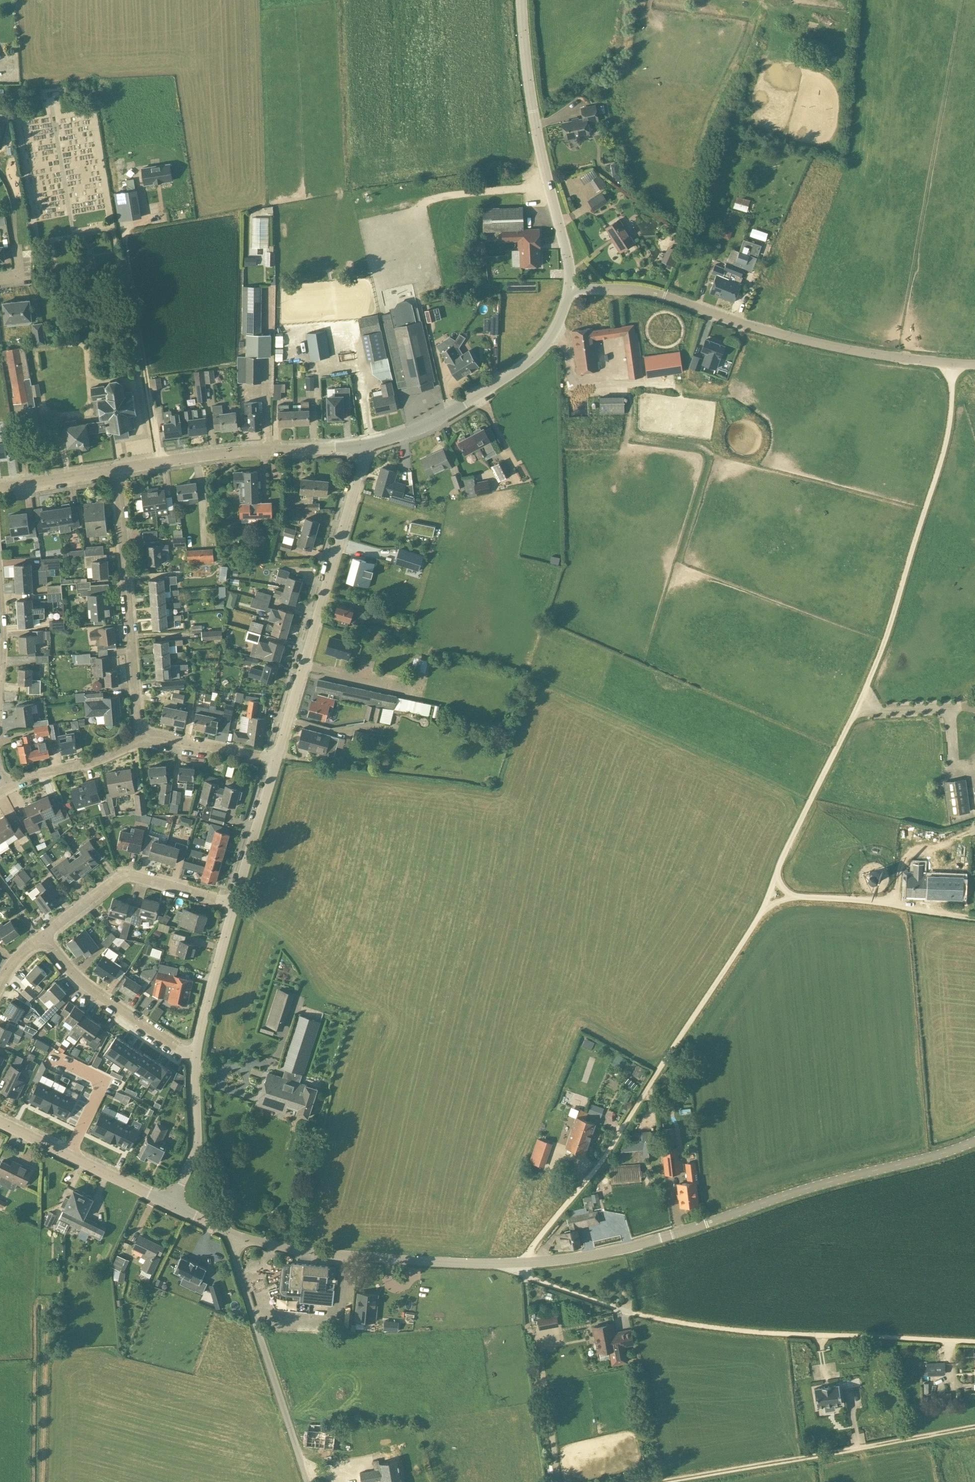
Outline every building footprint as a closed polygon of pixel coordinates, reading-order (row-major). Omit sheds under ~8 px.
[(576,138),(590,135),(588,123),(599,121),(596,105),(580,108),(582,118),(579,119),(579,117),(572,118),(572,120),(561,122),(565,141),(576,139),(576,138)] [(614,181),(621,180),(618,162),(611,164),(614,181)] [(170,164),(142,168),(145,185),(155,183),(162,182),(172,180),(170,164)] [(594,167),(580,177),(585,184),(589,181),(597,192),(607,185),(594,167)] [(127,179),(128,190),(136,189),(135,178),(127,179)] [(115,193),(119,221),(143,217),(138,189),(115,193)] [(588,201),(595,212),(609,202),(602,192),(588,201)] [(734,207),(747,212),(751,200),(737,196),(734,207)] [(518,250),(520,250),(521,267),(541,266),(539,229),(524,230),(523,207),(483,208),(484,232),(486,232),(502,232),(503,243),(518,242),(518,250)] [(275,266),(275,252),(274,252),(274,245),(269,245),(269,235),(269,218),(252,218),(252,247),(269,248),(269,252),(266,252),(266,266),(275,266)] [(615,243),(614,244),(620,253),(635,243),(619,219),(606,228),(615,243)] [(744,239),(739,252),(732,249),(725,268),(715,265),(712,273),(716,275),(709,293),(734,303),(741,284),(740,283),(743,277),(742,277),(754,243),(751,242),(755,230),(750,229),(746,240),(744,239)] [(668,246),(661,262),(674,267),(681,252),(668,246)] [(256,265),(256,257),(245,257),(245,265),(256,265)] [(387,268),(390,278),(402,275),(399,264),(387,268)] [(5,323),(8,323),(9,325),(29,323),(29,321),(32,320),(29,300),(3,303),(5,323)] [(425,310),(428,321),(441,318),(438,306),(425,310)] [(435,381),(421,322),(418,307),(409,309),(410,312),(383,318),(399,388),(408,386),(408,387),(409,386),(410,392),(434,387),(432,381),(435,381)] [(378,315),(358,319),(362,336),(366,335),(370,355),(371,355),(385,353),(386,352),(378,315)] [(490,335),(499,335),(499,321),(490,321),(490,335)] [(33,325),(36,345),(45,343),(42,323),(33,325)] [(643,378),(638,334),(636,334),(634,324),(622,326),(622,327),(614,328),(614,327),(593,330),(593,328),(572,331),(578,374),(599,371),(595,343),(594,340),(615,337),(615,336),(623,335),(623,336),(624,336),(630,380),(643,378)] [(311,360),(330,357),(326,330),(307,334),(311,360)] [(469,351),(463,355),(459,348),(466,337),(460,333),(451,347),(441,353),(448,364),(458,379),(470,372),(473,373),(477,371),(477,368),(478,367),(469,351)] [(246,356),(238,356),(238,382),(239,382),(239,383),(262,383),(262,357),(271,357),(272,335),(261,334),(246,334),(246,356)] [(689,367),(700,371),(702,364),(716,369),(724,346),(706,340),(702,352),(705,353),(703,360),(693,356),(689,367)] [(35,406),(33,396),(31,385),(25,348),(2,352),(3,361),(8,360),(15,398),(13,398),(14,404),(28,401),(29,407),(35,406)] [(676,354),(644,358),(647,378),(679,373),(676,354)] [(392,381),(393,380),(388,358),(371,361),(373,374),(383,383),(380,384),(383,396),(373,398),(377,415),(398,410),(394,394),(395,394),(392,381)] [(198,402),(207,401),(204,370),(194,372),(198,402)] [(206,384),(215,383),(214,370),(205,371),(206,384)] [(150,379),(152,391),(163,390),(161,377),(150,379)] [(105,420),(105,421),(107,431),(107,432),(108,432),(108,434),(109,435),(111,435),(112,434),(112,432),(114,431),(115,440),(130,437),(129,429),(135,428),(133,415),(134,415),(134,416),(135,417),(136,416),(137,415),(136,414),(137,414),(134,395),(133,395),(132,391),(125,392),(126,396),(125,396),(125,395),(123,385),(117,380),(110,381),(106,387),(105,387),(105,386),(91,388),(95,415),(101,415),(101,420),(105,420)] [(39,383),(31,385),(33,396),(41,395),(39,383)] [(340,421),(342,419),(343,419),(343,400),(349,400),(349,388),(341,388),(342,396),(327,397),(328,419),(335,419),(337,421),(340,421)] [(601,414),(601,415),(625,414),(624,397),(600,397),(601,414)] [(301,410),(294,411),(294,425),(309,424),(309,401),(301,401),(301,410)] [(258,402),(245,403),(246,414),(243,414),(244,430),(263,429),(262,422),(264,422),(263,412),(262,402),(258,402)] [(236,412),(224,413),(222,404),(212,406),(216,431),(222,430),(238,428),(236,412)] [(294,411),(289,411),(289,404),(278,404),(279,425),(294,425),(294,411)] [(208,432),(206,418),(207,417),(205,409),(202,409),(202,408),(183,411),(184,420),(189,420),(191,434),(208,432)] [(181,421),(180,421),(179,413),(171,414),(171,418),(164,419),(166,437),(183,435),(181,421)] [(0,418),(0,422),(1,431),(10,429),(8,417),(0,418)] [(89,434),(107,431),(105,421),(87,424),(87,423),(77,425),(76,419),(65,421),(66,426),(65,427),(68,448),(80,446),(83,449),(88,448),(90,445),(89,434)] [(466,454),(474,450),(479,459),(485,456),(485,455),(495,449),(484,428),(482,430),(480,428),(474,431),(475,433),(466,438),(465,436),(458,439),(460,441),(459,442),(466,454)] [(429,477),(451,467),(443,449),(421,459),(429,477)] [(498,482),(510,476),(503,461),(491,467),(498,482)] [(408,485),(405,485),(394,482),(396,473),(382,468),(375,492),(390,496),(391,495),(415,502),(413,484),(408,485)] [(240,491),(240,502),(240,519),(272,518),(272,502),(261,503),(260,471),(243,472),(234,472),(235,488),(243,488),(243,491),(240,491)] [(455,489),(462,487),(465,486),(462,478),(460,473),(451,476),(455,489)] [(465,486),(462,487),(465,498),(476,496),(490,493),(488,479),(475,482),(473,476),(462,478),(465,486)] [(302,479),(301,493),(314,494),(315,480),(302,479)] [(328,481),(315,480),(314,494),(327,496),(328,481)] [(180,499),(190,498),(191,503),(199,502),(196,482),(177,485),(180,499)] [(158,488),(153,489),(157,515),(168,514),(170,523),(176,522),(174,509),(168,510),(165,489),(159,490),(158,488)] [(137,512),(144,511),(150,510),(151,516),(157,515),(153,489),(147,489),(147,492),(142,493),(142,499),(136,500),(137,512)] [(107,533),(104,503),(104,501),(102,499),(97,500),(96,502),(84,503),(87,535),(107,533)] [(63,507),(56,508),(59,528),(60,532),(70,531),(70,528),(80,526),(78,512),(72,513),(71,506),(70,506),(69,503),(62,504),(63,507)] [(302,511),(286,506),(284,512),(290,514),(289,519),(292,521),(294,515),(293,521),(298,523),(302,511)] [(50,529),(59,528),(56,508),(41,511),(43,518),(37,519),(39,533),(50,531),(50,529)] [(12,535),(26,533),(27,538),(37,537),(35,520),(28,521),(27,513),(10,515),(12,535)] [(302,531),(316,536),(320,522),(306,518),(302,531)] [(411,522),(409,531),(433,536),(435,527),(411,522)] [(295,536),(300,538),(298,546),(312,550),(316,536),(302,531),(280,525),(278,534),(285,536),(283,542),(282,542),(282,543),(276,541),(274,547),(290,552),(295,536)] [(144,539),(158,539),(158,530),(143,531),(144,539)] [(174,546),(187,546),(186,536),(173,537),(174,546)] [(85,547),(85,549),(86,555),(104,554),(103,545),(85,547)] [(162,564),(161,552),(169,552),(169,545),(147,546),(148,565),(162,564)] [(215,562),(214,548),(188,549),(189,564),(215,562)] [(423,556),(400,549),(395,563),(418,571),(423,556)] [(49,550),(41,551),(42,558),(50,558),(49,550)] [(109,576),(108,560),(107,553),(104,554),(86,555),(84,556),(85,568),(93,567),(94,577),(109,576)] [(42,569),(32,570),(32,564),(14,565),(15,578),(50,576),(52,576),(51,569),(61,568),(60,557),(41,558),(42,569)] [(365,561),(353,558),(347,581),(363,585),(369,587),(373,571),(363,569),(365,561)] [(275,582),(286,585),(285,588),(299,592),(303,581),(288,577),(290,571),(279,568),(275,582)] [(33,591),(33,584),(50,583),(50,576),(15,578),(16,592),(33,591)] [(165,590),(165,584),(179,583),(178,578),(149,580),(150,591),(165,590)] [(111,605),(110,606),(109,584),(91,585),(91,581),(87,581),(87,582),(77,582),(78,596),(88,595),(89,608),(91,608),(92,619),(112,618),(111,605)] [(47,586),(48,593),(62,592),(61,585),(47,586)] [(285,588),(284,592),(275,590),(273,597),(282,599),(282,600),(296,604),(299,592),(285,588)] [(166,603),(166,597),(171,597),(171,595),(180,595),(179,589),(165,590),(150,591),(151,604),(166,603)] [(257,590),(255,597),(270,602),(272,595),(257,590)] [(63,601),(62,592),(48,593),(47,593),(48,602),(63,601)] [(230,592),(228,600),(235,602),(237,594),(230,592)] [(253,597),(250,606),(257,608),(267,611),(268,607),(270,602),(255,597),(253,597)] [(43,605),(33,606),(32,600),(17,600),(18,614),(45,612),(45,607),(43,605)] [(167,615),(166,608),(180,607),(180,602),(172,602),(172,603),(166,603),(151,604),(152,616),(167,615)] [(349,623),(350,622),(362,625),(365,613),(353,610),(354,609),(338,604),(334,618),(349,623)] [(279,610),(268,607),(267,611),(270,612),(268,618),(290,624),(291,620),(293,621),(294,615),(293,615),(293,613),(279,609),(279,610)] [(34,626),(34,618),(44,618),(45,616),(45,612),(18,614),(18,616),(16,618),(16,623),(18,624),(19,626),(34,626)] [(181,614),(167,615),(152,616),(153,630),(168,628),(167,619),(174,619),(174,620),(182,620),(181,614)] [(275,622),(274,625),(268,623),(266,629),(272,631),(272,633),(286,637),(290,624),(268,618),(268,619),(275,622)] [(50,620),(50,629),(64,628),(64,620),(50,620)] [(251,620),(248,630),(261,634),(264,624),(251,620)] [(192,633),(201,632),(203,632),(202,632),(202,625),(192,626),(192,633)] [(117,648),(116,642),(114,627),(99,629),(99,630),(90,631),(92,640),(97,640),(98,650),(108,649),(117,648)] [(44,642),(44,639),(50,638),(50,630),(43,631),(43,630),(33,631),(33,635),(19,636),(20,652),(36,651),(35,643),(44,642)] [(222,630),(202,632),(203,632),(201,632),(202,640),(223,639),(222,630)] [(258,643),(261,634),(248,630),(246,639),(258,643)] [(326,653),(348,659),(353,642),(344,639),(343,641),(331,637),(326,653)] [(154,642),(155,655),(176,653),(176,652),(177,652),(177,645),(183,645),(183,639),(154,642)] [(270,640),(270,643),(260,640),(256,653),(257,653),(256,656),(268,660),(269,657),(280,660),(284,644),(270,640)] [(99,657),(97,658),(97,656),(91,657),(90,653),(77,654),(78,663),(96,662),(97,676),(105,675),(106,686),(119,685),(118,670),(110,670),(109,657),(108,649),(98,650),(99,657)] [(177,652),(176,652),(176,653),(155,655),(156,667),(171,665),(170,657),(174,657),(174,658),(185,657),(184,652),(177,652)] [(36,663),(49,663),(49,655),(36,655),(36,663)] [(251,665),(253,658),(245,655),(243,663),(251,665)] [(428,669),(428,658),(413,657),(413,669),(428,669)] [(262,680),(262,679),(273,682),(278,668),(266,664),(264,671),(252,667),(249,676),(262,680)] [(172,678),(171,665),(156,667),(157,679),(172,678)] [(41,680),(32,680),(32,669),(19,669),(19,683),(20,683),(20,685),(17,685),(17,695),(32,696),(32,693),(40,693),(41,680)] [(184,679),(162,681),(163,689),(185,687),(184,679)] [(405,711),(432,715),(437,716),(440,706),(397,697),(397,696),(318,680),(316,690),(340,695),(340,699),(368,705),(385,708),(405,711)] [(173,692),(171,700),(178,701),(179,693),(180,690),(180,689),(174,689),(173,692)] [(119,697),(104,698),(103,692),(84,694),(84,702),(85,702),(86,716),(104,715),(105,724),(119,723),(118,709),(120,709),(119,697)] [(236,701),(243,702),(244,692),(236,692),(236,701)] [(179,693),(173,724),(185,726),(188,711),(180,709),(182,703),(182,702),(183,702),(185,694),(179,693)] [(203,707),(209,708),(210,704),(212,695),(206,693),(203,707)] [(242,715),(240,732),(235,731),(233,740),(246,742),(262,745),(266,719),(256,718),(259,697),(246,695),(245,704),(248,704),(247,716),(242,715)] [(325,720),(328,707),(333,709),(333,708),(337,709),(339,700),(331,698),(319,695),(317,702),(312,701),(308,716),(325,720)] [(173,724),(178,701),(171,700),(165,699),(164,706),(161,721),(173,724)] [(225,703),(222,719),(231,721),(234,705),(225,703)] [(16,725),(34,723),(31,704),(17,706),(18,718),(15,718),(16,725)] [(382,723),(384,711),(385,708),(368,705),(364,719),(382,723)] [(193,728),(205,730),(208,715),(196,713),(193,728)] [(220,718),(208,715),(205,730),(217,733),(220,718)] [(71,721),(72,728),(86,725),(84,718),(71,721)] [(51,739),(59,737),(63,754),(77,751),(75,740),(76,740),(74,733),(60,736),(58,722),(49,724),(51,734),(51,739)] [(36,737),(51,734),(49,724),(41,725),(34,727),(36,737)] [(326,755),(326,754),(334,756),(336,746),(343,748),(345,740),(331,736),(303,728),(297,747),(326,755)] [(370,734),(355,730),(352,739),(347,738),(345,745),(352,746),(353,740),(367,744),(370,734)] [(23,736),(25,745),(18,746),(22,762),(33,759),(31,750),(33,746),(30,735),(23,736)] [(33,743),(33,747),(33,746),(31,750),(33,759),(49,756),(46,741),(33,743)] [(166,765),(150,767),(151,782),(168,781),(166,765)] [(195,779),(194,779),(195,768),(180,767),(179,778),(178,778),(178,782),(186,783),(185,789),(193,790),(195,779)] [(134,792),(130,769),(107,773),(112,796),(134,792)] [(202,818),(210,821),(213,809),(216,797),(218,787),(220,779),(207,775),(200,802),(206,803),(202,818)] [(944,782),(944,783),(948,816),(971,813),(966,779),(944,782)] [(95,780),(83,784),(83,786),(72,790),(77,808),(100,801),(95,780)] [(161,792),(160,792),(158,802),(170,804),(172,784),(162,782),(161,792)] [(229,809),(230,806),(235,807),(238,798),(240,798),(241,792),(240,791),(240,790),(226,786),(226,789),(218,787),(216,797),(223,798),(220,808),(227,810),(229,809)] [(180,804),(182,791),(173,790),(172,802),(171,802),(170,812),(178,813),(179,804),(180,804)] [(136,813),(136,814),(147,813),(145,793),(134,794),(136,810),(135,811),(135,810),(131,810),(130,809),(129,808),(128,808),(127,808),(126,809),(125,810),(125,815),(134,814),(134,813),(136,813)] [(59,804),(53,807),(48,796),(38,800),(45,818),(51,815),(55,823),(66,819),(66,818),(69,816),(64,803),(60,805),(59,804)] [(38,821),(45,818),(38,800),(25,805),(30,816),(23,819),(30,834),(41,829),(38,821)] [(114,805),(108,806),(110,816),(116,815),(114,805)] [(227,813),(213,809),(210,821),(223,824),(227,813)] [(10,824),(5,816),(0,819),(0,830),(6,838),(15,832),(19,838),(17,840),(21,845),(30,839),(26,832),(25,833),(16,820),(10,824)] [(154,818),(152,824),(166,827),(168,821),(154,818)] [(230,834),(229,834),(230,829),(211,823),(206,840),(226,846),(230,834)] [(144,831),(136,829),(132,828),(131,833),(122,831),(118,848),(139,853),(144,831)] [(6,838),(0,830),(0,851),(10,845),(5,839),(6,838)] [(58,830),(51,833),(54,838),(60,835),(58,830)] [(158,861),(159,860),(162,860),(166,844),(158,842),(159,837),(147,834),(144,847),(151,849),(149,857),(154,858),(154,860),(158,861)] [(210,849),(209,854),(223,858),(226,846),(206,840),(195,837),(193,843),(204,846),(204,847),(210,849)] [(80,850),(75,854),(88,872),(99,864),(92,854),(97,850),(89,839),(78,848),(80,850)] [(176,842),(175,847),(166,844),(162,860),(175,864),(177,856),(185,858),(189,845),(176,842)] [(192,849),(190,854),(201,857),(202,852),(192,849)] [(47,852),(41,855),(46,864),(52,861),(47,852)] [(75,854),(68,859),(67,858),(52,869),(59,879),(69,871),(76,880),(88,872),(75,854)] [(209,854),(205,866),(219,870),(223,858),(209,854)] [(204,873),(202,879),(216,883),(219,870),(205,866),(184,860),(182,865),(198,870),(197,871),(204,873)] [(13,875),(23,867),(19,861),(8,869),(13,875)] [(962,900),(963,877),(928,876),(922,876),(923,864),(915,864),(914,876),(907,875),(906,898),(962,900)] [(20,887),(31,877),(24,868),(13,878),(20,887)] [(880,878),(880,876),(879,874),(877,873),(876,872),(874,872),(871,872),(869,873),(868,874),(867,876),(866,878),(866,880),(867,882),(869,884),(871,885),(873,885),(874,885),(876,884),(878,884),(880,881),(880,879),(880,878)] [(42,893),(35,898),(46,911),(58,902),(52,894),(57,890),(48,878),(37,886),(42,893)] [(141,908),(135,906),(130,923),(140,926),(144,914),(155,917),(160,902),(144,898),(141,908)] [(135,906),(129,904),(129,903),(114,899),(109,914),(123,918),(122,921),(130,923),(135,906)] [(183,909),(179,925),(202,931),(206,916),(183,909)] [(165,912),(159,922),(167,924),(171,916),(165,912)] [(4,938),(7,943),(20,934),(11,920),(3,926),(1,923),(0,924),(0,940),(4,938)] [(67,943),(77,956),(82,952),(86,957),(99,947),(85,930),(67,943)] [(175,944),(178,946),(176,953),(194,959),(198,946),(184,942),(186,936),(174,933),(172,939),(176,940),(175,944)] [(125,939),(117,937),(110,945),(112,947),(115,943),(118,946),(125,939)] [(152,946),(150,955),(160,957),(162,948),(152,946)] [(109,948),(105,955),(93,971),(110,982),(121,966),(114,961),(119,954),(109,948)] [(159,962),(158,967),(175,971),(177,967),(159,962)] [(37,964),(26,976),(21,981),(26,986),(21,992),(30,1000),(35,995),(36,996),(43,988),(38,983),(47,973),(37,964)] [(158,971),(153,968),(143,970),(141,974),(140,975),(136,973),(130,975),(129,977),(128,976),(120,989),(133,997),(139,988),(144,991),(151,980),(157,972),(158,971)] [(193,980),(158,973),(157,972),(151,980),(156,983),(171,987),(168,1002),(187,1006),(193,980)] [(50,998),(55,1003),(66,992),(56,982),(40,998),(44,1003),(50,998)] [(268,1025),(280,1029),(291,993),(279,990),(268,1025)] [(11,1001),(4,1013),(11,1017),(8,1022),(11,1023),(15,1025),(17,1021),(18,1021),(22,1015),(29,1020),(33,1014),(38,1017),(38,1018),(40,1015),(36,1009),(35,1009),(31,1006),(25,1003),(17,998),(14,1003),(11,1001)] [(61,1013),(67,1018),(65,1019),(74,1025),(83,1014),(85,1011),(75,1005),(69,1001),(61,1013)] [(57,1010),(52,1005),(41,1016),(46,1021),(57,1010)] [(158,1019),(164,1010),(158,1006),(152,1016),(158,1019)] [(77,1040),(82,1034),(83,1034),(93,1020),(83,1014),(74,1025),(68,1034),(77,1040)] [(282,1068),(285,1070),(302,1075),(303,1075),(320,1022),(299,1015),(282,1068)] [(106,1031),(100,1028),(101,1026),(93,1020),(83,1034),(88,1038),(87,1040),(87,1041),(88,1043),(96,1049),(101,1041),(100,1041),(106,1031)] [(5,1045),(8,1039),(18,1043),(23,1034),(25,1036),(27,1031),(24,1029),(17,1026),(15,1025),(11,1023),(9,1029),(0,1025),(0,1042),(5,1045)] [(25,1026),(24,1029),(27,1031),(34,1034),(38,1030),(26,1024),(25,1026)] [(106,1051),(104,1055),(113,1061),(126,1043),(116,1036),(106,1051)] [(595,1043),(586,1038),(582,1046),(591,1050),(595,1043)] [(58,1049),(62,1044),(54,1040),(51,1045),(58,1049)] [(62,1044),(58,1049),(63,1052),(67,1046),(62,1043),(62,1044)] [(126,1043),(113,1061),(122,1068),(125,1064),(124,1064),(135,1049),(126,1043)] [(75,1046),(71,1053),(77,1057),(81,1049),(75,1046)] [(135,1049),(124,1064),(125,1064),(133,1069),(133,1070),(144,1055),(143,1054),(135,1049)] [(133,1069),(131,1071),(141,1078),(144,1075),(143,1074),(154,1059),(144,1053),(143,1054),(144,1055),(133,1070),(133,1069)] [(621,1070),(627,1059),(618,1053),(611,1064),(621,1070)] [(97,1055),(92,1065),(97,1068),(102,1058),(97,1055)] [(154,1059),(143,1074),(144,1075),(152,1080),(163,1065),(154,1059)] [(628,1071),(641,1078),(647,1068),(633,1061),(628,1071)] [(26,1081),(18,1077),(22,1070),(9,1064),(2,1078),(7,1081),(2,1091),(17,1099),(26,1081)] [(152,1080),(149,1084),(150,1084),(159,1090),(172,1072),(163,1065),(152,1080)] [(39,1067),(34,1076),(40,1079),(42,1075),(45,1070),(39,1067)] [(318,1089),(306,1085),(300,1083),(302,1075),(285,1070),(283,1077),(268,1073),(257,1105),(277,1112),(280,1104),(298,1110),(297,1114),(308,1118),(318,1089)] [(170,1086),(181,1091),(184,1084),(173,1079),(170,1086)] [(39,1081),(29,1101),(42,1107),(52,1087),(39,1081)] [(52,1087),(42,1107),(54,1113),(64,1093),(52,1087)] [(64,1093),(54,1113),(66,1119),(79,1093),(73,1091),(70,1096),(64,1093)] [(117,1091),(115,1097),(122,1101),(125,1095),(117,1091)] [(122,1101),(121,1103),(127,1105),(131,1098),(125,1095),(122,1101)] [(604,1108),(592,1103),(588,1112),(601,1117),(604,1108)] [(580,1110),(577,1117),(566,1148),(585,1154),(596,1124),(586,1120),(588,1113),(580,1110)] [(102,1111),(92,1131),(105,1137),(114,1117),(102,1111)] [(114,1117),(105,1137),(117,1143),(126,1123),(114,1117)] [(126,1123),(117,1143),(129,1149),(139,1129),(126,1123)] [(139,1154),(158,1163),(166,1147),(160,1144),(168,1129),(157,1123),(149,1139),(147,1137),(139,1154)] [(632,1141),(627,1142),(622,1152),(643,1150),(643,1154),(654,1153),(653,1140),(652,1140),(651,1131),(631,1132),(632,1141)] [(537,1138),(529,1162),(544,1167),(552,1143),(537,1138)] [(681,1173),(677,1147),(662,1149),(665,1175),(681,1173)] [(32,1170),(13,1161),(11,1165),(2,1161),(0,1165),(0,1175),(24,1187),(32,1170)] [(697,1204),(695,1183),(699,1183),(699,1179),(698,1179),(697,1174),(698,1173),(698,1170),(697,1170),(696,1161),(685,1163),(688,1183),(679,1183),(679,1185),(681,1206),(697,1204)] [(642,1182),(640,1164),(610,1167),(611,1185),(642,1182)] [(59,1219),(69,1224),(83,1194),(74,1189),(64,1209),(59,1219)] [(592,1196),(583,1198),(584,1204),(587,1203),(587,1201),(592,1200),(593,1202),(600,1201),(598,1193),(591,1194),(592,1196)] [(93,1199),(83,1194),(69,1224),(100,1239),(106,1228),(99,1225),(100,1224),(84,1217),(93,1199)] [(600,1222),(598,1210),(585,1212),(585,1210),(568,1214),(571,1229),(565,1231),(565,1233),(561,1234),(564,1249),(580,1245),(582,1244),(579,1227),(600,1222)] [(57,1214),(51,1211),(44,1223),(51,1226),(57,1214)] [(156,1253),(161,1255),(164,1248),(139,1237),(134,1247),(144,1252),(141,1257),(146,1259),(141,1268),(153,1274),(160,1258),(155,1256),(156,1253)] [(129,1260),(123,1257),(118,1269),(124,1271),(129,1260)] [(180,1258),(174,1271),(199,1283),(196,1289),(202,1293),(207,1283),(201,1280),(206,1270),(196,1266),(196,1265),(197,1265),(190,1261),(190,1262),(190,1263),(180,1258)] [(284,1295),(285,1295),(322,1298),(321,1301),(333,1302),(336,1268),(329,1267),(304,1264),(304,1265),(292,1263),(291,1266),(288,1265),(287,1266),(285,1266),(284,1267),(284,1268),(283,1269),(283,1270),(281,1290),(281,1291),(281,1292),(282,1293),(283,1294),(284,1295)] [(358,1293),(356,1312),(364,1313),(363,1321),(375,1322),(376,1309),(378,1295),(376,1295),(358,1293)] [(217,1307),(224,1305),(220,1294),(214,1296),(217,1307)] [(540,1329),(559,1326),(557,1315),(538,1318),(540,1329)] [(384,1320),(384,1330),(399,1331),(399,1324),(391,1324),(391,1320),(384,1320)] [(598,1353),(609,1350),(612,1364),(626,1362),(624,1346),(634,1344),(631,1330),(614,1333),(612,1323),(593,1327),(598,1353)] [(921,1375),(927,1375),(945,1374),(945,1363),(926,1363),(926,1368),(921,1368),(921,1375)] [(830,1386),(822,1387),(814,1389),(817,1407),(842,1403),(839,1385),(830,1386)] [(337,1425),(309,1423),(306,1447),(334,1450),(334,1449),(342,1450),(344,1426),(337,1426),(337,1425)] [(380,1463),(379,1459),(373,1460),(374,1470),(360,1472),(362,1481),(368,1481),(381,1480),(382,1481),(403,1481),(400,1460),(380,1463)]
